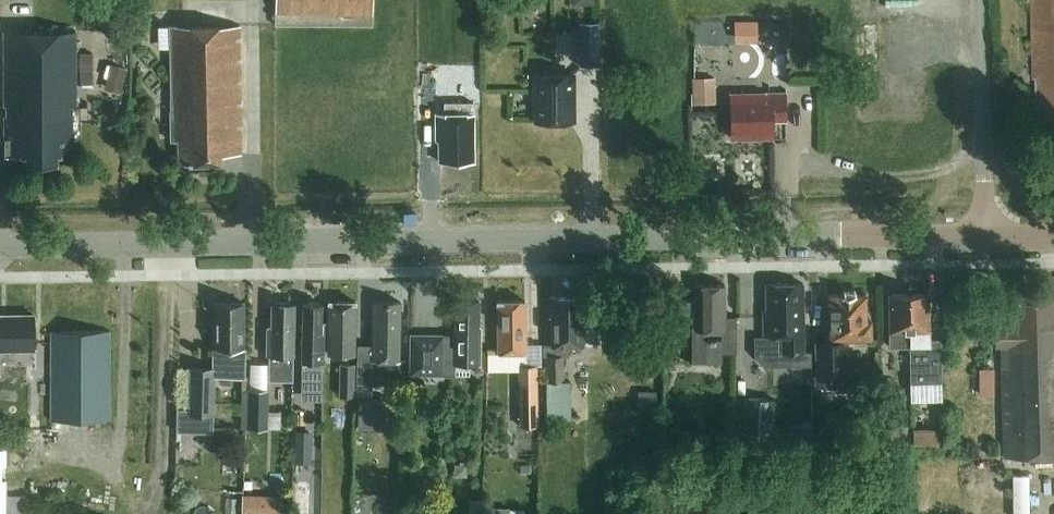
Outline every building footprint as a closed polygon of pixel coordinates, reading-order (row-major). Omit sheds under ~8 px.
[(374,0),(275,0),(275,24),(374,24),(374,0)] [(1034,77),(1038,77),(1038,101),(1036,101),(1037,126),(1042,126),(1043,148),(1053,148),(1053,0),(1033,0),(1034,77)] [(735,18),(735,37),(760,38),(760,18),(735,18)] [(220,154),(241,153),(240,24),(169,25),(171,111),(171,140),(178,140),(179,163),(221,162),(220,154)] [(81,139),(81,119),(80,107),(76,107),(76,30),(4,31),(5,156),(26,156),(26,163),(41,163),(44,166),(51,166),(54,163),(57,163),(57,155),(72,155),(72,139),(81,139)] [(600,65),(599,34),(580,35),(581,66),(600,65)] [(80,54),(80,71),(93,71),(93,54),(80,54)] [(112,64),(109,77),(124,81),(127,68),(112,64)] [(422,70),(425,91),(429,90),(439,89),(437,68),(422,70)] [(533,96),(536,96),(537,96),(537,121),(572,121),(572,74),(533,74),(533,96)] [(692,77),(692,103),(715,103),(715,77),(692,77)] [(439,161),(474,161),(473,84),(457,84),(457,102),(444,102),(444,113),(436,113),(436,139),(439,139),(439,161)] [(773,120),(786,120),(786,92),(766,93),(766,101),(731,102),(731,132),(773,132),(773,120)] [(725,353),(738,353),(737,316),(726,317),(725,284),(696,284),(696,300),(693,300),(694,363),(725,362),(725,353)] [(803,350),(803,333),(802,284),(767,284),(768,310),(765,310),(765,333),(781,333),(781,351),(803,350)] [(845,339),(872,339),(872,319),(866,319),(866,293),(829,294),(830,342),(818,342),(818,375),(845,374),(845,339)] [(890,346),(910,346),(909,293),(889,293),(890,346)] [(909,293),(910,346),(911,382),(942,381),(941,339),(929,339),(928,293),(909,293)] [(569,345),(597,345),(597,326),(583,326),(583,296),(551,297),(551,345),(543,345),(543,355),(546,355),(547,417),(571,417),(570,380),(564,380),(563,355),(569,355),(569,345)] [(1004,439),(1005,456),(1053,455),(1053,297),(1020,298),(1020,305),(1002,305),(1002,322),(995,322),(995,346),(1002,346),(1004,439)] [(690,318),(689,299),(672,300),(674,319),(690,318)] [(355,353),(356,301),(329,300),(328,353),(355,353)] [(481,364),(482,326),(479,324),(480,300),(456,300),(454,363),(481,364)] [(498,352),(526,352),(525,300),(498,300),(498,352)] [(293,372),(294,304),(290,304),(290,302),(276,301),(276,304),(272,303),(272,325),(268,325),(267,354),(269,354),(269,371),(293,372)] [(400,360),(401,301),(374,301),(373,360),(400,360)] [(244,348),(244,302),(215,302),(214,348),(215,348),(215,368),(190,368),(190,408),(177,408),(176,432),(213,432),(214,409),(215,409),(215,387),(215,376),(241,376),(243,376),(243,368),(244,347),(244,348)] [(304,400),(322,400),(324,332),(323,332),(321,329),(322,303),(304,303),(302,368),(305,368),(304,400)] [(35,348),(34,314),(0,314),(0,348),(35,348)] [(112,424),(112,331),(52,331),(51,424),(112,424)] [(341,362),(340,396),(355,396),(356,363),(341,362)] [(371,363),(356,363),(355,396),(356,396),(356,408),(369,409),(369,396),(371,396),(371,363)] [(519,426),(539,426),(538,365),(519,365),(519,426)] [(980,393),(995,393),(996,366),(980,365),(980,393)] [(269,391),(243,390),(241,427),(268,428),(269,391)] [(644,391),(643,407),(656,407),(657,392),(644,391)] [(775,399),(744,397),(741,440),(774,442),(775,399)] [(21,424),(0,425),(0,513),(7,513),(7,450),(22,450),(22,438),(21,424)] [(892,424),(892,441),(912,441),(912,424),(892,424)] [(914,429),(914,443),(938,443),(939,430),(914,429)] [(296,431),(295,461),(311,461),(312,431),(296,431)] [(9,513),(28,513),(28,492),(9,491),(9,513)] [(241,493),(241,513),(283,513),(283,494),(241,493)]
